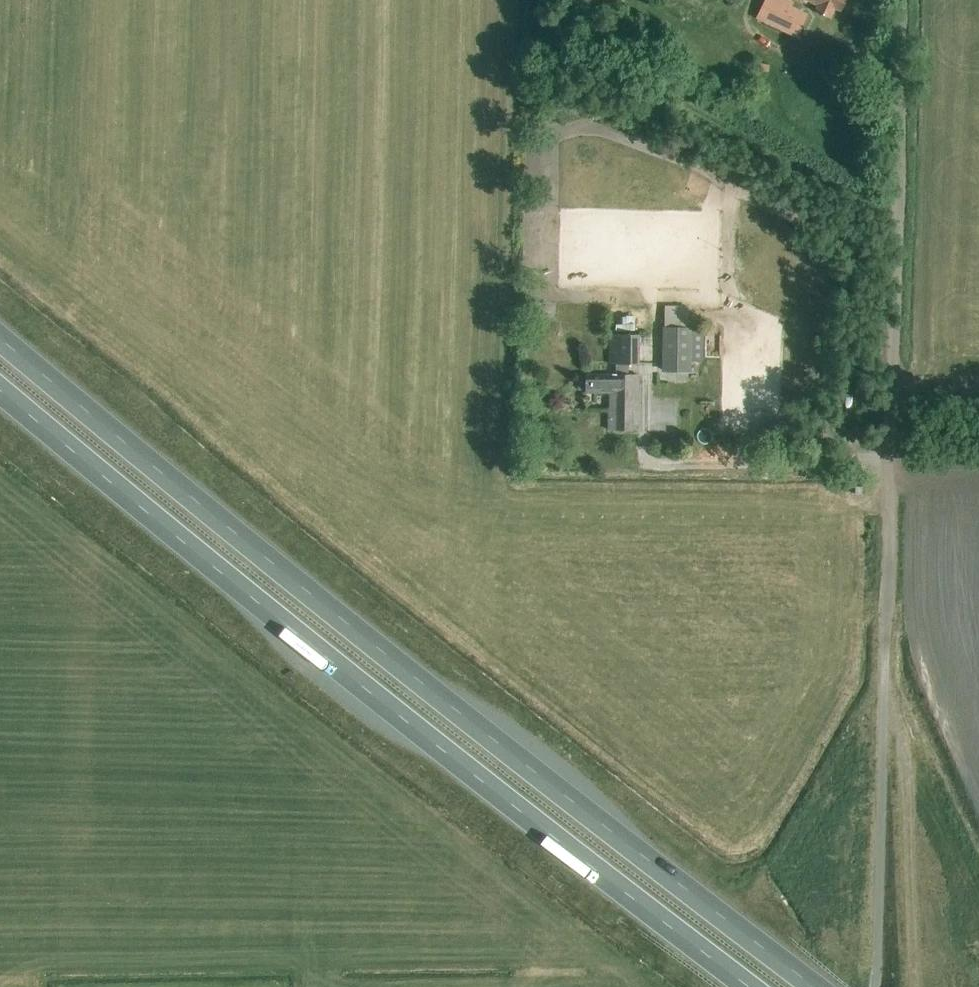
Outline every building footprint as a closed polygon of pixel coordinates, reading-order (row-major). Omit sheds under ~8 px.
[(795,36),(806,14),(791,7),(793,3),(787,0),(766,0),(758,18),(795,36)] [(818,6),(815,12),(830,19),(835,8),(840,11),(846,0),(805,0),(818,6)] [(828,298),(813,298),(813,315),(828,315),(828,298)] [(621,326),(635,326),(635,313),(621,313),(621,326)] [(661,329),(661,344),(661,374),(689,374),(689,362),(702,362),(702,334),(690,333),(690,330),(661,329)] [(616,375),(586,375),(586,387),(604,388),(604,391),(609,391),(608,430),(632,430),(633,410),(638,411),(639,375),(627,375),(627,363),(638,364),(638,335),(609,335),(608,363),(616,363),(616,375)]
